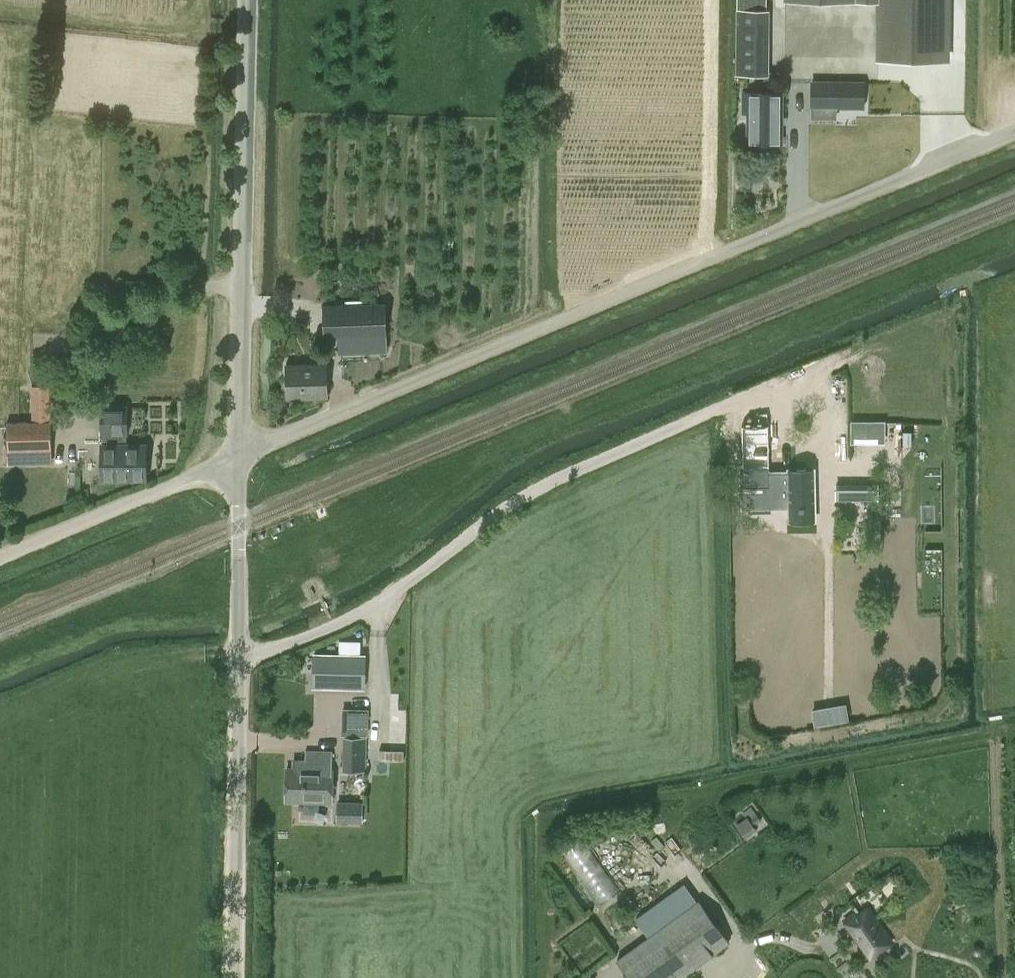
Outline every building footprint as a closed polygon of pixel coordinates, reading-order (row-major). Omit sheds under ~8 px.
[(736,9),(735,74),(769,74),(769,9),(766,9),(766,0),(738,0),(738,9),(736,9)] [(947,60),(948,0),(823,0),(855,0),(887,2),(886,59),(947,60)] [(872,81),(809,81),(809,111),(871,112),(872,81)] [(747,142),(780,142),(781,91),(743,91),(743,112),(747,112),(747,142)] [(383,303),(324,306),(325,337),(385,334),(383,303)] [(285,398),(326,397),(325,362),(284,363),(285,398)] [(51,421),(51,387),(31,387),(32,421),(5,422),(7,451),(7,464),(51,463),(50,421),(51,421)] [(145,443),(125,443),(125,436),(129,436),(127,408),(101,408),(101,436),(102,436),(102,443),(100,443),(100,480),(145,480),(145,443)] [(768,484),(768,467),(767,424),(740,424),(741,467),(742,467),(742,484),(742,504),(796,504),(796,516),(810,516),(810,486),(796,486),(796,485),(768,484)] [(836,481),(835,499),(876,500),(877,482),(836,481)] [(315,655),(314,687),(367,689),(367,656),(315,655)] [(343,709),(342,735),(368,735),(369,709),(343,709)] [(343,770),(365,770),(366,737),(344,736),(343,770)] [(331,768),(330,768),(331,752),(304,751),(304,759),(295,758),(295,767),(285,767),(284,800),(331,802),(331,768)] [(361,821),(361,801),(338,801),(338,821),(361,821)] [(755,825),(763,822),(757,805),(733,813),(735,820),(751,814),(755,825)] [(747,818),(737,825),(746,838),(756,831),(747,818)] [(582,835),(561,850),(597,903),(618,889),(582,835)] [(697,899),(615,959),(629,977),(680,977),(679,976),(727,941),(697,899)] [(871,957),(892,941),(868,908),(856,916),(846,923),(871,957)]
